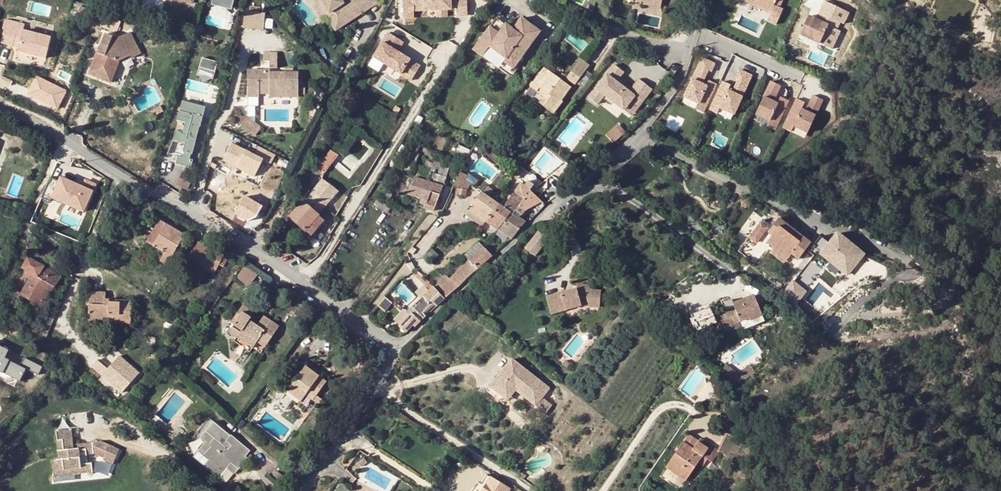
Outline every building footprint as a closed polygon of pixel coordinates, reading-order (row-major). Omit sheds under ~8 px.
[(233,8),(235,0),(212,0),(211,4),(233,8)] [(313,0),(335,30),(361,10),(353,0),(346,0),(342,2),(350,12),(336,22),(319,0),(312,0),(313,0)] [(336,22),(350,12),(342,2),(346,0),(319,0),(336,22)] [(361,10),(375,0),(353,0),(361,10)] [(400,17),(468,16),(468,0),(400,0),(400,17)] [(645,0),(643,4),(659,13),(666,0),(645,0)] [(753,8),(755,4),(772,12),(778,0),(738,0),(737,1),(753,8)] [(755,4),(753,8),(770,17),(772,12),(755,4)] [(798,35),(819,45),(828,26),(834,29),(837,21),(818,12),(815,18),(808,15),(798,35)] [(260,14),(250,13),(245,13),(243,29),(264,31),(264,28),(265,14),(260,14)] [(274,18),(265,17),(264,28),(273,28),(274,18)] [(497,18),(474,50),(509,75),(541,31),(522,17),(513,29),(497,18)] [(120,26),(101,20),(98,26),(117,32),(120,26)] [(0,44),(13,47),(14,43),(19,44),(18,49),(17,52),(45,59),(50,39),(23,31),(24,26),(6,21),(0,44)] [(399,51),(404,41),(385,30),(368,61),(410,84),(421,63),(399,51)] [(104,81),(110,83),(117,62),(129,56),(130,59),(139,54),(128,33),(116,39),(103,35),(99,47),(93,50),(96,55),(89,75),(94,78),(104,81)] [(277,53),(256,53),(256,61),(269,61),(269,68),(278,68),(277,53)] [(200,57),(197,74),(214,76),(216,60),(200,57)] [(703,59),(684,97),(698,103),(695,109),(703,113),(716,84),(708,80),(705,86),(701,84),(708,71),(711,72),(715,65),(703,59)] [(579,60),(567,78),(566,79),(569,81),(574,85),(588,67),(579,60)] [(614,65),(589,98),(597,104),(604,95),(624,109),(630,102),(638,107),(652,89),(639,80),(631,89),(618,79),(623,72),(614,65)] [(562,84),(550,74),(543,69),(529,87),(536,92),(538,89),(545,94),(543,97),(539,103),(553,113),(561,101),(559,100),(569,89),(566,87),(562,84)] [(723,82),(710,110),(717,114),(720,108),(734,114),(751,76),(739,70),(735,78),(738,79),(732,93),(728,91),(730,85),(723,82)] [(248,97),(260,97),(259,91),(270,91),(270,93),(289,93),(289,96),(300,96),(300,94),(305,94),(306,88),(301,88),(300,73),(266,73),(266,71),(248,71),(248,97)] [(552,71),(550,74),(562,84),(566,79),(567,78),(562,74),(560,76),(552,71)] [(823,74),(820,80),(827,83),(829,77),(823,74)] [(58,107),(64,85),(32,76),(26,98),(58,107)] [(104,81),(94,78),(93,83),(102,86),(104,81)] [(771,81),(756,114),(769,121),(767,126),(775,130),(789,101),(780,97),(777,104),(773,102),(780,86),(771,81)] [(796,99),(783,128),(791,132),(793,127),(807,133),(822,100),(813,96),(806,111),(801,109),(805,103),(796,99)] [(630,102),(624,109),(632,115),(638,107),(630,102)] [(202,118),(196,117),(179,113),(177,122),(184,123),(182,132),(175,132),(172,143),(179,145),(180,141),(184,142),(183,146),(181,153),(183,154),(182,158),(177,157),(175,165),(190,169),(192,161),(189,160),(190,155),(191,155),(196,138),(190,136),(192,125),(200,127),(202,118)] [(624,133),(618,126),(606,136),(613,143),(624,133)] [(257,145),(255,152),(229,142),(222,161),(237,167),(235,173),(262,183),(274,152),(257,145)] [(413,143),(405,163),(414,166),(418,156),(415,155),(419,145),(413,143)] [(339,155),(331,150),(324,160),(322,162),(319,170),(325,173),(339,155)] [(423,171),(428,173),(445,178),(449,167),(440,164),(441,162),(435,160),(435,162),(433,161),(432,163),(426,162),(423,171)] [(414,166),(405,163),(402,170),(411,174),(414,166)] [(468,175),(461,172),(454,186),(459,187),(457,194),(466,196),(468,189),(472,184),(474,186),(480,180),(469,173),(468,175)] [(445,178),(428,173),(427,179),(426,182),(417,198),(426,202),(423,209),(432,212),(445,178)] [(80,213),(91,190),(56,174),(46,197),(80,213)] [(321,181),(315,177),(308,188),(312,191),(321,181)] [(92,190),(96,183),(85,178),(82,185),(92,190)] [(407,195),(417,198),(426,182),(414,178),(407,195)] [(452,188),(456,180),(451,178),(448,187),(452,188)] [(338,192),(322,180),(290,218),(303,231),(309,224),(312,227),(320,217),(317,215),(338,192)] [(486,223),(497,230),(510,213),(512,215),(530,191),(529,191),(533,186),(527,182),(524,186),(519,184),(503,208),(499,205),(486,223)] [(469,212),(486,223),(499,205),(487,198),(492,192),(486,188),(474,201),(475,203),(469,212)] [(390,196),(387,194),(381,190),(377,195),(387,202),(390,196)] [(510,213),(497,230),(512,240),(524,223),(516,218),(519,214),(521,215),(523,211),(540,202),(530,191),(512,215),(510,213)] [(242,195),(233,211),(253,222),(262,206),(242,195)] [(417,198),(414,205),(423,209),(426,202),(417,198)] [(392,207),(377,199),(374,205),(388,214),(392,207)] [(486,223),(469,212),(466,215),(483,227),(486,223)] [(323,221),(320,217),(312,227),(309,224),(303,231),(309,236),(323,221)] [(768,230),(773,234),(771,236),(766,243),(773,248),(788,258),(792,254),(799,258),(811,241),(785,223),(778,218),(772,226),(762,219),(738,249),(748,256),(767,233),(768,230)] [(159,222),(146,243),(165,254),(160,262),(170,268),(176,259),(172,256),(184,236),(159,222)] [(538,228),(523,249),(534,256),(549,236),(538,228)] [(839,230),(831,240),(819,255),(815,252),(784,289),(796,299),(831,257),(848,271),(865,251),(839,230)] [(831,240),(822,232),(810,247),(815,252),(819,255),(831,240)] [(463,256),(468,261),(482,248),(477,242),(463,256)] [(189,260),(194,263),(204,246),(198,243),(189,260)] [(27,246),(29,258),(33,261),(37,253),(35,244),(27,246)] [(204,246),(194,263),(212,274),(218,266),(223,268),(227,261),(223,259),(223,257),(204,246)] [(439,291),(447,300),(492,257),(482,248),(468,261),(468,262),(451,279),(446,274),(433,288),(438,292),(439,291)] [(785,263),(788,258),(773,248),(770,253),(785,263)] [(33,261),(29,258),(19,274),(29,280),(21,294),(11,288),(8,294),(19,300),(21,296),(39,306),(50,286),(54,288),(60,277),(44,268),(48,260),(37,253),(33,261)] [(255,273),(245,267),(235,281),(245,288),(255,273)] [(416,291),(420,295),(430,284),(427,281),(416,291)] [(577,282),(575,288),(546,297),(550,313),(582,305),(590,305),(592,289),(592,284),(577,282)] [(50,286),(39,306),(43,309),(54,288),(50,286)] [(413,326),(415,328),(443,300),(432,289),(406,313),(409,316),(398,327),(405,334),(413,326)] [(599,290),(592,289),(590,305),(597,306),(599,290)] [(720,309),(710,313),(716,327),(738,318),(746,314),(750,323),(763,318),(752,292),(730,301),(727,296),(717,301),(720,309)] [(89,307),(88,324),(97,324),(97,320),(130,321),(131,302),(105,301),(105,294),(86,294),(86,307),(89,307)] [(393,303),(386,296),(378,306),(386,312),(393,303)] [(235,339),(238,338),(238,337),(240,335),(241,333),(256,344),(264,349),(280,326),(271,320),(264,316),(257,326),(249,321),(255,313),(243,304),(231,322),(234,325),(230,331),(230,333),(230,335),(231,337),(232,338),(233,339),(235,339)] [(746,314),(738,318),(741,327),(750,323),(746,314)] [(18,338),(20,334),(0,324),(0,329),(18,338)] [(238,337),(238,338),(253,349),(256,344),(241,333),(240,335),(238,337)] [(25,367),(4,358),(8,349),(0,345),(0,376),(18,384),(25,367)] [(120,352),(106,366),(96,358),(88,366),(117,394),(139,371),(120,352)] [(40,373),(44,365),(23,357),(20,365),(40,373)] [(512,359),(494,381),(512,395),(515,389),(535,405),(542,397),(548,388),(512,359)] [(720,371),(738,385),(755,372),(750,364),(737,373),(726,364),(720,371)] [(301,402),(305,397),(307,394),(314,399),(318,394),(326,383),(319,378),(317,380),(312,376),(314,374),(311,372),(305,368),(287,392),(301,402)] [(323,376),(313,369),(311,372),(314,374),(319,378),(321,379),(323,376)] [(512,395),(494,381),(490,387),(507,401),(512,395)] [(712,386),(715,397),(724,396),(722,384),(712,386)] [(324,398),(318,394),(314,399),(320,403),(324,398)] [(542,397),(535,405),(537,407),(535,410),(544,416),(552,405),(542,397)] [(231,435),(214,421),(200,438),(206,442),(194,457),(219,478),(228,467),(235,473),(248,458),(246,456),(251,451),(232,435),(231,435)] [(56,432),(57,442),(71,440),(70,431),(56,432)] [(692,448),(697,441),(688,435),(683,442),(686,445),(692,448)] [(71,440),(57,442),(59,461),(61,461),(63,470),(71,469),(71,475),(92,473),(91,465),(86,465),(86,456),(92,455),(92,449),(78,450),(72,451),(71,440)] [(665,467),(672,472),(685,481),(707,449),(697,441),(692,448),(686,445),(679,455),(676,453),(665,467)] [(683,442),(676,453),(679,455),(686,445),(683,442)] [(61,461),(59,461),(55,462),(53,477),(71,475),(71,469),(63,470),(61,461)] [(274,471),(269,477),(281,487),(287,482),(274,471)] [(476,490),(482,490),(490,477),(486,475),(476,490)] [(509,489),(490,477),(482,490),(508,490),(509,489)]
